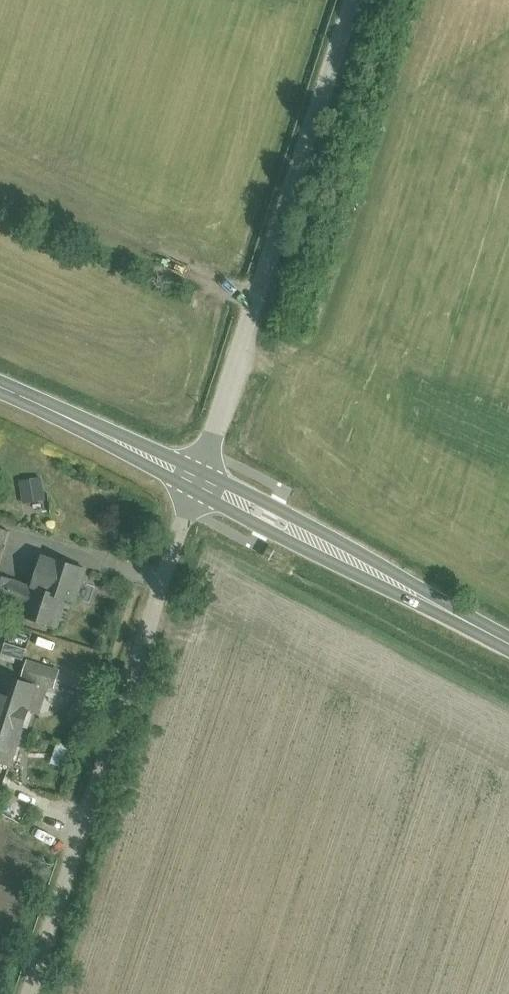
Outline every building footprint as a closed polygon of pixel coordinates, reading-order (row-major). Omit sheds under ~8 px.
[(18,483),(23,507),(43,503),(39,479),(18,483)] [(13,536),(0,531),(0,576),(13,536)] [(22,590),(37,595),(28,620),(56,629),(66,603),(79,607),(92,571),(50,556),(47,567),(32,562),(22,590)] [(62,671),(35,661),(28,681),(55,690),(62,671)] [(9,772),(37,691),(0,678),(0,769),(9,772)] [(33,733),(54,741),(68,705),(46,697),(33,733)]
